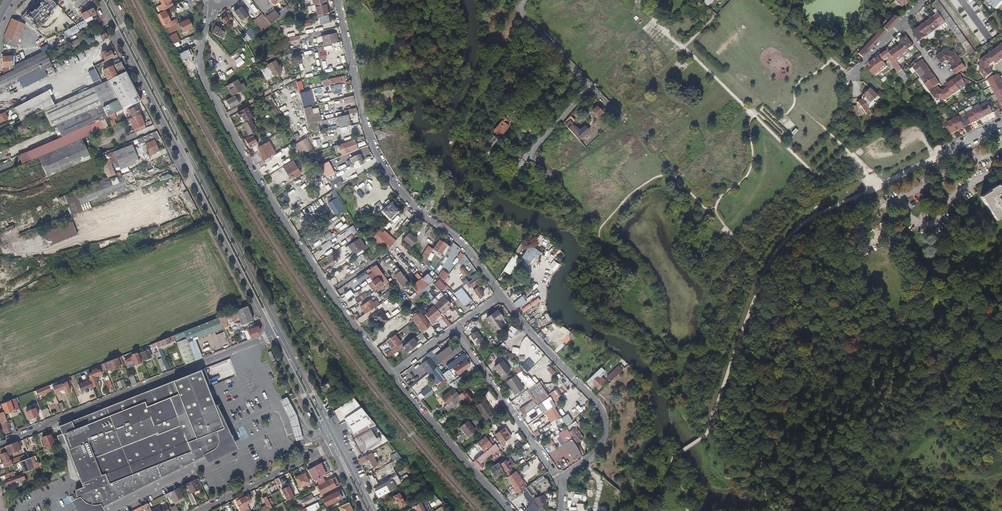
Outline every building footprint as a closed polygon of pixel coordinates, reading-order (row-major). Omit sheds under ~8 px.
[(50,13),(49,12),(51,10),(55,5),(54,4),(50,0),(44,0),(42,2),(40,0),(38,0),(34,4),(33,3),(20,17),(35,30),(39,26),(47,17),(50,13)] [(169,8),(165,0),(160,0),(162,4),(158,7),(160,12),(169,8)] [(964,47),(966,50),(967,51),(972,47),(938,0),(936,0),(932,4),(939,12),(946,22),(948,25),(952,31),(953,32),(953,33),(957,38),(964,47)] [(998,8),(1001,4),(1001,0),(989,0),(998,8)] [(80,14),(83,20),(84,20),(91,17),(96,14),(92,8),(91,6),(89,7),(90,9),(80,14)] [(247,15),(241,7),(234,12),(241,21),(247,15)] [(158,15),(163,25),(165,24),(170,22),(165,11),(158,15)] [(275,11),(265,18),(268,22),(270,25),(275,21),(280,17),(275,11)] [(946,22),(939,12),(932,17),(940,27),(946,22)] [(233,20),(229,14),(222,20),(226,26),(233,20)] [(863,58),(898,20),(897,16),(895,14),(887,22),(885,20),(882,23),(883,25),(883,26),(858,53),(863,58)] [(40,27),(48,17),(47,17),(39,26),(40,27)] [(940,27),(932,17),(926,22),(933,32),(940,27)] [(18,41),(25,25),(11,19),(4,34),(3,36),(10,37),(18,41)] [(180,23),(184,32),(192,28),(188,19),(180,23)] [(933,32),(926,22),(920,26),(927,36),(933,32)] [(165,29),(167,32),(172,29),(172,31),(180,28),(178,23),(165,29)] [(212,33),(217,36),(221,29),(216,26),(212,33)] [(927,36),(920,26),(913,31),(920,41),(927,36)] [(252,27),(245,33),(251,39),(258,34),(252,27)] [(108,38),(105,32),(104,30),(93,36),(97,44),(108,38)] [(324,44),(329,44),(329,40),(336,39),(334,32),(322,34),(324,44)] [(56,35),(48,39),(49,42),(53,51),(56,50),(51,41),(57,38),(56,35)] [(914,45),(907,35),(906,36),(903,38),(901,40),(903,42),(908,49),(914,45)] [(15,48),(17,43),(3,37),(3,42),(15,48)] [(71,46),(83,40),(82,37),(70,43),(71,46)] [(908,49),(903,42),(897,47),(904,57),(910,52),(908,49)] [(267,47),(263,50),(267,57),(271,55),(267,47)] [(904,57),(897,47),(890,52),(895,60),(897,62),(904,57)] [(972,47),(967,51),(967,52),(970,56),(975,52),(972,47)] [(996,49),(989,54),(995,61),(996,63),(1000,60),(1001,59),(1001,58),(996,49)] [(960,58),(967,52),(967,51),(966,50),(959,55),(958,56),(960,58)] [(114,57),(111,51),(106,54),(105,51),(101,53),(105,61),(114,57)] [(948,61),(950,52),(944,51),(939,55),(936,56),(937,57),(939,59),(940,61),(942,64),(947,61),(948,61)] [(51,66),(52,65),(50,61),(48,57),(46,54),(45,52),(13,67),(15,70),(0,77),(0,90),(17,82),(19,81),(20,81),(43,69),(44,69),(51,66)] [(958,56),(956,53),(950,52),(948,61),(951,61),(954,65),(961,60),(960,58),(958,56)] [(867,67),(876,76),(888,66),(887,64),(889,62),(884,53),(873,61),(867,67)] [(12,65),(12,58),(11,57),(7,57),(7,55),(2,54),(2,67),(12,67),(12,65)] [(995,61),(989,54),(988,55),(983,59),(982,65),(991,66),(991,64),(995,61)] [(916,71),(926,63),(924,61),(923,59),(922,59),(919,56),(915,59),(913,61),(915,64),(913,66),(909,69),(912,73),(916,71)] [(902,69),(897,62),(895,60),(891,63),(905,82),(909,79),(908,77),(902,69)] [(966,67),(961,60),(954,65),(951,67),(954,70),(954,71),(956,74),(960,71),(966,67)] [(275,61),(260,69),(265,77),(267,80),(281,72),(280,69),(281,68),(279,65),(278,65),(275,61)] [(107,79),(125,71),(121,62),(113,66),(113,65),(107,67),(108,68),(103,71),(107,79)] [(926,63),(916,71),(921,77),(930,70),(928,66),(926,63)] [(994,73),(991,68),(991,66),(982,65),(982,70),(987,78),(994,73)] [(559,85),(562,81),(556,75),(555,74),(557,72),(551,67),(550,69),(551,70),(549,72),(553,76),(551,79),(552,80),(554,82),(555,81),(559,85)] [(43,69),(20,81),(22,85),(47,74),(44,69),(43,69)] [(100,79),(95,69),(88,72),(93,82),(100,79)] [(925,83),(935,76),(933,74),(930,70),(921,77),(918,79),(922,85),(925,83)] [(124,97),(135,91),(125,71),(107,80),(116,100),(124,97)] [(1001,82),(1001,80),(1001,79),(999,74),(989,80),(992,87),(1001,82)] [(968,85),(963,79),(960,75),(953,80),(961,90),(968,85)] [(345,80),(344,76),(324,80),(325,85),(345,80)] [(937,79),(935,76),(925,83),(922,85),(928,93),(930,91),(930,90),(937,85),(940,83),(937,79)] [(102,106),(104,106),(116,100),(107,80),(107,79),(101,82),(54,104),(42,110),(47,121),(51,129),(56,127),(69,121),(102,106)] [(238,79),(227,85),(233,95),(244,89),(238,79)] [(267,89),(270,88),(266,79),(261,82),(264,86),(265,85),(267,89)] [(961,90),(953,80),(949,83),(947,85),(949,87),(954,95),(961,90)] [(992,87),(996,94),(1001,91),(1001,82),(992,87)] [(941,99),(943,89),(940,89),(937,85),(930,90),(930,91),(931,92),(935,98),(941,99)] [(867,105),(875,96),(878,99),(880,97),(870,87),(861,96),(861,98),(862,98),(867,105)] [(953,96),(954,95),(949,87),(946,90),(943,89),(941,99),(948,100),(953,96)] [(42,110),(54,104),(52,101),(47,91),(13,108),(18,117),(20,121),(42,110)] [(107,116),(140,101),(135,91),(124,97),(116,100),(116,101),(103,107),(107,116)] [(230,109),(240,103),(239,101),(237,102),(234,96),(226,101),(230,109)] [(270,96),(266,98),(268,101),(266,102),(267,105),(270,103),(271,106),(274,104),(270,96)] [(918,104),(923,100),(920,96),(911,102),(915,109),(919,106),(918,104)] [(870,110),(867,105),(862,98),(857,101),(866,113),(870,110)] [(103,107),(116,101),(116,100),(104,106),(102,106),(106,117),(106,116),(107,116),(103,107)] [(991,107),(990,106),(990,105),(988,102),(981,106),(987,117),(994,113),(992,109),(991,107)] [(62,137),(93,123),(98,120),(104,118),(106,117),(102,106),(69,121),(56,127),(61,137),(62,137)] [(987,117),(981,106),(974,110),(979,120),(987,117)] [(131,118),(139,114),(136,107),(128,110),(131,118)] [(254,118),(247,107),(236,114),(242,124),(250,120),(254,118)] [(301,115),(297,107),(288,112),(290,116),(289,117),(291,121),(301,115)] [(606,114),(603,110),(601,112),(596,107),(592,110),(599,117),(600,116),(602,118),(606,114)] [(979,120),(974,110),(967,113),(973,124),(979,120)] [(276,118),(272,111),(267,113),(269,117),(270,117),(272,120),(276,118)] [(310,118),(311,123),(335,118),(334,113),(310,118)] [(973,124),(967,113),(960,117),(966,127),(973,124)] [(145,127),(139,114),(131,118),(129,118),(130,120),(129,120),(130,124),(131,124),(135,132),(145,127)] [(311,123),(307,124),(308,128),(312,127),(313,132),(318,131),(316,124),(321,123),(321,124),(339,120),(340,127),(349,125),(348,119),(353,118),(353,114),(343,116),(335,118),(311,123)] [(501,134),(508,126),(505,123),(510,118),(506,114),(495,128),(498,131),(501,134)] [(575,136),(580,131),(579,130),(578,131),(575,127),(574,127),(571,124),(574,120),(570,116),(563,123),(575,136)] [(966,127),(960,117),(953,120),(958,131),(966,127)] [(100,131),(108,128),(104,119),(99,121),(96,122),(100,131)] [(250,120),(242,124),(248,136),(257,131),(250,120)] [(958,131),(953,120),(948,123),(949,125),(945,128),(950,134),(953,133),(953,134),(958,131)] [(51,129),(47,121),(37,126),(40,134),(51,129)] [(33,132),(29,122),(18,127),(22,136),(33,132)] [(82,139),(84,138),(85,138),(86,137),(100,131),(96,122),(62,137),(61,137),(52,141),(36,148),(28,152),(31,160),(39,157),(50,152),(82,139)] [(580,142),(590,132),(585,127),(580,131),(575,136),(575,137),(580,142)] [(350,128),(342,131),(345,139),(353,136),(350,128)] [(158,151),(154,141),(160,139),(156,131),(138,139),(141,147),(145,145),(149,155),(158,151)] [(488,136),(483,141),(490,147),(497,139),(490,133),(488,136)] [(250,148),(257,144),(253,136),(249,138),(249,137),(244,139),(250,148)] [(329,147),(341,144),(338,137),(327,140),(329,147)] [(39,157),(42,164),(46,174),(48,177),(90,159),(90,157),(82,139),(50,152),(39,157)] [(357,149),(354,140),(346,143),(350,152),(357,149)] [(260,155),(263,161),(274,154),(269,143),(268,142),(257,147),(261,155),(260,155)] [(484,144),(482,143),(475,150),(483,157),(485,155),(482,159),(484,160),(491,152),(487,148),(483,153),(479,150),(484,145),(484,144)] [(120,170),(139,162),(132,145),(113,152),(117,162),(120,170)] [(515,152),(520,156),(522,154),(523,152),(518,148),(515,152)] [(31,160),(28,152),(22,154),(19,155),(23,164),(24,163),(31,160)] [(107,155),(106,152),(98,156),(107,179),(114,176),(116,175),(115,173),(111,164),(107,155)] [(117,162),(113,152),(107,155),(111,164),(117,162)] [(305,159),(302,154),(296,158),(299,163),(305,159)] [(153,160),(146,163),(148,169),(157,165),(159,170),(166,167),(162,156),(155,159),(156,161),(154,162),(153,160)] [(42,164),(39,157),(31,160),(24,163),(23,164),(19,165),(22,172),(42,164)] [(293,160),(283,167),(289,178),(294,175),(295,177),(300,173),(293,160)] [(494,174),(498,169),(492,164),(488,169),(494,174)] [(89,202),(88,201),(136,183),(132,172),(130,173),(130,171),(124,173),(124,175),(121,176),(120,174),(117,173),(115,173),(116,175),(114,176),(107,179),(75,192),(83,211),(89,209),(87,203),(89,202)] [(48,177),(46,174),(32,179),(34,184),(32,185),(34,191),(51,184),(48,177)] [(513,179),(504,190),(512,197),(521,186),(513,179)] [(999,186),(998,185),(990,189),(991,191),(981,197),(996,220),(1001,216),(1001,184),(999,186)] [(192,202),(186,191),(183,193),(194,213),(198,212),(192,202)] [(83,211),(75,192),(66,196),(73,213),(75,213),(75,215),(83,211)] [(194,213),(183,193),(181,194),(192,214),(194,213)] [(338,214),(345,209),(337,198),(331,202),(338,214)] [(329,203),(336,215),(338,214),(331,202),(329,203)] [(400,213),(392,202),(382,212),(390,223),(400,213)] [(65,217),(52,222),(53,225),(66,219),(65,217)] [(168,231),(186,224),(184,218),(166,226),(168,231)] [(60,242),(78,235),(72,222),(41,235),(47,248),(54,245),(60,242)] [(416,239),(409,233),(403,240),(411,246),(416,239)] [(373,238),(372,240),(388,250),(394,243),(381,234),(376,241),(373,238)] [(344,260),(346,264),(363,252),(362,250),(363,249),(357,240),(346,248),(347,250),(350,249),(354,255),(352,257),(351,256),(344,260)] [(450,248),(439,240),(433,249),(444,257),(450,248)] [(422,255),(427,258),(433,249),(428,246),(422,255)] [(532,257),(537,250),(533,248),(526,260),(526,262),(528,263),(530,263),(533,258),(532,257)] [(409,283),(398,268),(394,271),(396,276),(395,277),(403,288),(409,283)] [(427,275),(424,277),(429,283),(432,280),(427,275)] [(481,280),(478,276),(468,283),(471,287),(481,280)] [(377,278),(370,283),(373,287),(374,285),(376,288),(382,284),(377,278)] [(429,286),(423,279),(413,288),(417,294),(421,291),(429,286)] [(475,292),(479,298),(483,295),(476,286),(472,288),(473,289),(471,290),(474,293),(475,292)] [(421,291),(417,294),(411,299),(414,304),(425,296),(421,291)] [(442,295),(432,304),(434,306),(443,297),(442,295)] [(434,306),(441,314),(451,306),(443,297),(434,306)] [(513,303),(517,308),(522,301),(519,298),(513,303)] [(366,313),(375,307),(370,300),(361,306),(366,313)] [(436,318),(440,315),(433,306),(428,311),(429,312),(425,316),(433,326),(438,322),(435,318),(436,317),(436,318)] [(253,322),(248,308),(234,313),(219,319),(223,329),(228,327),(227,323),(239,319),(242,326),(253,322)] [(373,316),(381,327),(389,321),(382,310),(373,316)] [(495,332),(503,327),(499,321),(502,318),(497,310),(486,319),(495,332)] [(411,320),(418,314),(415,311),(409,316),(411,320)] [(421,332),(427,328),(429,326),(419,313),(418,314),(411,320),(413,321),(421,332)] [(448,327),(452,325),(445,317),(442,320),(448,327)] [(206,357),(199,339),(223,329),(219,319),(197,328),(184,333),(186,337),(176,341),(174,337),(173,337),(176,344),(184,366),(206,357)] [(260,332),(257,325),(244,330),(248,340),(259,336),(260,332)] [(476,330),(470,334),(476,344),(482,340),(476,330)] [(425,344),(428,342),(422,334),(421,332),(418,334),(425,344)] [(176,341),(186,337),(184,333),(174,337),(176,341)] [(476,344),(470,334),(468,335),(475,346),(476,345),(476,344)] [(394,335),(386,341),(391,349),(400,343),(394,335)] [(169,369),(162,350),(176,344),(173,337),(164,340),(156,344),(157,347),(161,359),(164,366),(166,371),(169,369)] [(417,344),(413,339),(401,348),(405,353),(417,344)] [(386,354),(389,358),(401,348),(399,345),(392,351),(391,350),(386,354)] [(449,353),(446,348),(436,355),(440,360),(449,353)] [(151,358),(148,350),(146,351),(142,352),(140,353),(143,361),(151,358)] [(141,363),(137,353),(132,355),(132,356),(130,357),(130,358),(125,360),(127,368),(141,363)] [(122,365),(120,360),(121,360),(121,358),(112,361),(115,370),(120,368),(119,365),(122,365)] [(435,364),(430,358),(426,361),(427,363),(423,366),(428,373),(432,369),(431,367),(435,364)] [(115,370),(112,361),(103,364),(105,370),(105,371),(109,369),(110,372),(115,370)] [(502,361),(494,367),(502,378),(510,372),(502,361)] [(469,366),(466,362),(461,366),(460,365),(458,366),(462,371),(469,366)] [(520,366),(526,373),(530,369),(524,362),(520,366)] [(555,373),(550,367),(547,370),(552,376),(555,373)] [(612,380),(621,371),(618,368),(616,371),(615,370),(606,378),(610,382),(612,380)] [(95,376),(101,374),(99,370),(97,370),(96,369),(91,371),(92,372),(91,372),(88,374),(89,378),(93,387),(98,384),(95,376)] [(602,372),(599,369),(595,373),(590,378),(599,388),(605,381),(599,375),(602,372)] [(201,370),(59,427),(62,434),(57,436),(60,445),(65,443),(83,487),(75,490),(75,493),(75,495),(76,498),(77,500),(78,502),(79,504),(81,505),(82,507),(84,508),(86,509),(88,509),(91,510),(93,510),(96,510),(100,508),(211,453),(213,452),(216,449),(218,446),(220,443),(222,440),(223,437),(223,433),(223,428),(201,370)] [(590,378),(595,373),(593,370),(587,376),(589,379),(590,378)] [(133,375),(128,377),(132,386),(136,384),(133,375)] [(514,376),(506,382),(515,395),(523,389),(514,376)] [(324,393),(335,385),(331,379),(321,386),(320,386),(324,393)] [(57,391),(63,389),(65,394),(70,392),(67,384),(70,383),(69,380),(65,382),(66,382),(57,386),(56,383),(51,385),(52,389),(54,394),(58,393),(57,391)] [(616,385),(612,380),(610,382),(603,389),(607,393),(616,385)] [(46,394),(50,392),(49,391),(52,389),(51,385),(33,392),(36,398),(42,395),(43,398),(47,396),(46,394)] [(547,397),(540,386),(534,391),(541,401),(547,397)] [(458,396),(454,390),(453,389),(441,399),(446,406),(458,396)] [(556,390),(549,394),(554,401),(561,396),(556,390)] [(466,406),(473,401),(465,391),(461,394),(464,398),(461,400),(466,406)] [(446,406),(444,408),(448,413),(455,406),(454,405),(461,400),(458,396),(446,406)] [(303,440),(297,416),(287,397),(280,401),(290,419),(296,442),(303,440)] [(348,417),(361,409),(353,398),(339,407),(333,411),(339,422),(344,419),(348,417)] [(548,398),(542,403),(546,410),(554,405),(548,398)] [(14,410),(10,401),(1,405),(5,414),(14,410)] [(483,402),(477,406),(488,425),(495,420),(483,402)] [(554,407),(549,410),(554,420),(559,417),(554,407)] [(39,416),(35,408),(26,412),(30,420),(39,416)] [(353,434),(372,423),(361,409),(348,417),(344,419),(353,434)] [(7,421),(4,412),(0,414),(0,420),(1,423),(3,423),(7,433),(10,432),(6,421),(7,421)] [(477,419),(474,422),(472,423),(477,430),(482,426),(477,419)] [(572,435),(571,436),(576,444),(583,439),(575,428),(579,425),(576,421),(568,427),(570,431),(569,432),(572,435)] [(475,431),(468,422),(461,428),(468,437),(475,431)] [(353,434),(351,435),(361,454),(381,443),(380,442),(385,439),(372,423),(353,434)] [(505,428),(502,430),(509,439),(511,438),(505,428)] [(488,435),(485,430),(479,435),(482,439),(488,435)] [(509,439),(502,430),(495,435),(501,444),(501,445),(503,448),(505,446),(503,443),(509,439)] [(54,446),(50,435),(42,438),(46,449),(54,446)] [(496,445),(494,442),(491,445),(486,438),(477,444),(485,453),(496,445)] [(579,457),(581,456),(580,454),(570,440),(565,443),(571,452),(572,451),(574,454),(576,453),(579,457)] [(10,458),(22,453),(20,447),(19,447),(17,443),(6,447),(8,453),(10,458)] [(485,453),(473,462),(480,470),(483,467),(480,463),(483,461),(484,462),(500,450),(496,445),(485,453)] [(6,454),(8,453),(6,447),(0,449),(0,454),(5,469),(13,465),(11,461),(9,461),(6,454)] [(393,461),(401,457),(397,452),(389,456),(392,462),(393,461)] [(377,465),(370,453),(358,460),(361,464),(367,460),(372,468),(377,465)] [(39,467),(35,457),(30,458),(34,469),(39,467)] [(392,462),(389,463),(392,467),(396,465),(396,466),(397,467),(398,466),(398,467),(399,466),(399,465),(399,464),(405,461),(401,457),(393,461),(392,462)] [(34,469),(30,458),(26,460),(20,462),(24,473),(34,469)] [(510,467),(506,459),(501,462),(506,469),(510,467)] [(506,471),(499,461),(496,463),(502,471),(505,477),(507,475),(509,474),(507,470),(506,471)] [(496,463),(487,468),(493,477),(502,471),(496,463)] [(326,475),(320,464),(308,470),(313,481),(320,477),(320,478),(326,475)] [(60,473),(67,470),(65,466),(60,468),(61,469),(54,472),(55,475),(60,473)] [(6,481),(16,476),(15,472),(4,476),(6,481)] [(519,483),(511,473),(509,474),(507,475),(514,486),(519,483)] [(300,488),(309,483),(305,474),(295,479),(300,488)] [(387,493),(402,484),(396,474),(387,480),(387,481),(384,483),(384,482),(378,485),(375,478),(372,480),(371,479),(369,481),(373,489),(378,498),(387,493)] [(405,482),(416,476),(415,474),(404,480),(405,482)] [(17,486),(16,484),(24,480),(22,475),(14,478),(5,482),(6,486),(7,486),(9,490),(17,486)] [(544,480),(542,476),(535,481),(541,492),(550,487),(545,479),(544,480)] [(339,486),(338,483),(335,477),(317,486),(318,490),(324,487),(326,492),(339,486)] [(203,488),(202,487),(200,482),(198,478),(183,486),(185,488),(193,505),(196,503),(192,494),(203,488)] [(592,495),(595,481),(588,480),(586,493),(592,495)] [(534,495),(541,494),(539,491),(536,493),(530,484),(525,487),(531,495),(534,495)] [(278,486),(277,485),(268,489),(271,496),(280,491),(278,486)] [(508,500),(509,502),(517,497),(515,494),(510,486),(507,488),(511,496),(509,497),(510,498),(508,500)] [(293,498),(288,487),(281,490),(287,501),(293,498)] [(179,488),(165,495),(166,498),(170,496),(173,501),(174,505),(184,500),(180,490),(179,488)] [(346,497),(342,490),(322,499),(326,507),(339,500),(340,500),(346,497)] [(299,501),(301,504),(313,498),(311,494),(302,499),(303,499),(299,501)] [(405,504),(399,494),(393,497),(399,508),(405,504)] [(543,495),(534,498),(540,509),(542,509),(547,507),(543,495)] [(249,509),(248,509),(246,505),(251,502),(248,496),(239,500),(244,510),(250,510),(249,509)] [(272,508),(268,500),(267,498),(267,497),(263,499),(267,506),(260,509),(261,510),(267,510),(272,508)] [(239,500),(236,501),(239,507),(241,510),(244,510),(239,500)] [(425,500),(415,506),(417,510),(433,510),(431,509),(430,509),(425,500)] [(300,510),(318,510),(320,510),(317,503),(306,508),(300,510)] [(348,503),(338,508),(340,510),(339,510),(353,510),(348,503)]
